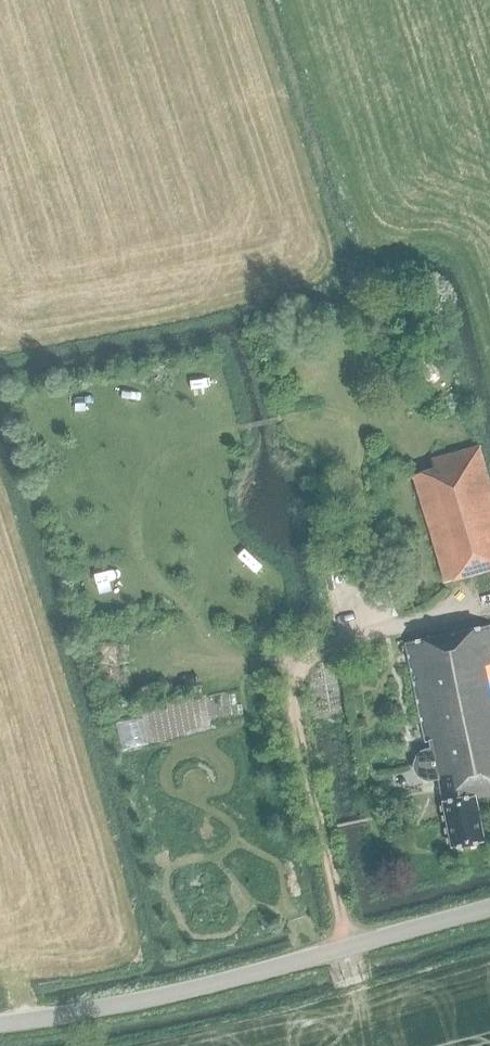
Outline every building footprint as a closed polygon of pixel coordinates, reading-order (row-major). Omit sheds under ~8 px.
[(407,640),(431,762),(425,763),(423,763),(422,764),(420,765),(419,766),(418,767),(418,769),(417,770),(417,772),(417,774),(418,775),(419,776),(420,778),(421,779),(422,780),(423,780),(425,781),(426,781),(428,781),(441,778),(454,847),(484,843),(476,801),(489,798),(489,624),(407,640)]
